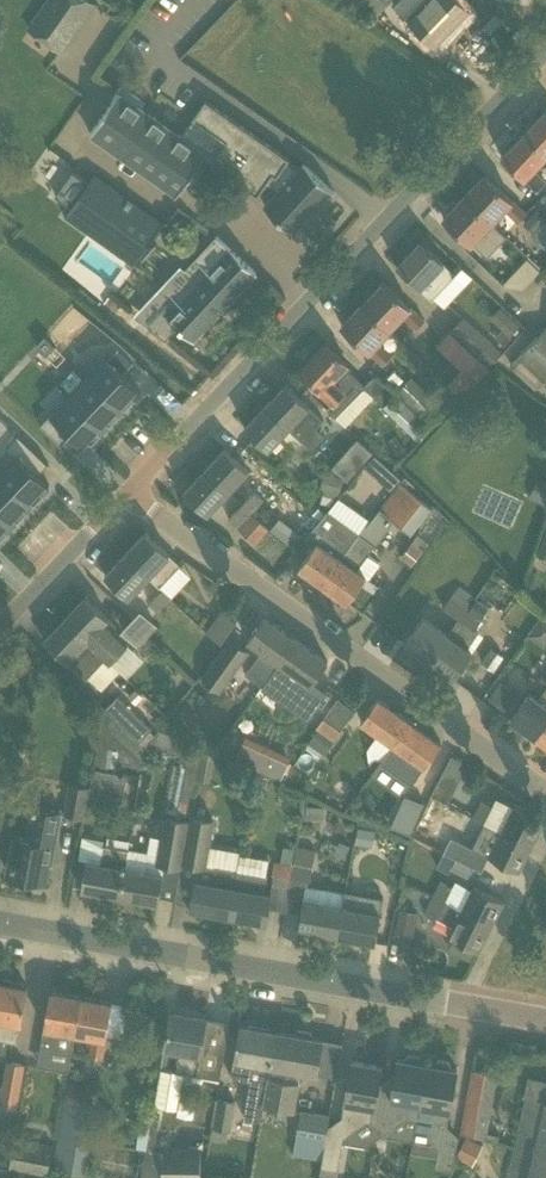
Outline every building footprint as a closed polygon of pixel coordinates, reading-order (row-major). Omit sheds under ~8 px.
[(22,26),(57,52),(93,4),(87,0),(42,0),(22,26)] [(376,15),(390,0),(360,0),(376,15)] [(469,10),(458,0),(409,0),(399,11),(435,46),(469,10)] [(180,138),(178,137),(117,93),(92,130),(103,140),(122,154),(177,194),(182,187),(205,155),(213,161),(211,164),(258,196),(267,182),(279,190),(265,206),(293,232),(313,211),(312,209),(319,201),(323,205),(335,192),(304,164),(298,170),(287,162),(289,159),(240,124),(206,100),(180,138)] [(545,109),(524,133),(545,154),(545,109)] [(545,156),(545,154),(524,133),(501,157),(537,191),(545,182),(545,181),(534,169),(545,156)] [(133,265),(163,223),(163,222),(162,223),(149,214),(149,213),(148,212),(148,213),(136,204),(135,203),(122,195),(123,194),(122,193),(121,194),(109,185),(110,185),(108,184),(95,175),(95,174),(89,183),(72,170),(54,194),(72,207),(65,216),(133,265)] [(485,174),(464,196),(492,222),(504,209),(518,222),(527,213),(485,174)] [(545,214),(545,192),(535,203),(545,214)] [(443,218),(485,257),(493,249),(479,236),(492,222),(464,196),(443,218)] [(533,234),(536,231),(545,221),(545,217),(538,209),(523,224),(533,234)] [(536,231),(545,242),(545,221),(536,231)] [(194,339),(256,272),(216,236),(197,257),(166,289),(180,302),(167,315),(194,339)] [(432,300),(442,290),(456,274),(444,262),(422,240),(397,266),(432,300)] [(523,288),(529,282),(516,270),(503,284),(506,287),(523,288)] [(383,281),(362,303),(390,329),(402,315),(416,328),(424,320),(383,281)] [(362,303),(342,325),(382,364),(390,355),(377,342),(390,329),(362,303)] [(520,324),(511,316),(502,327),(511,335),(520,324)] [(452,329),(490,364),(501,351),(464,317),(452,329)] [(512,364),(537,387),(543,381),(545,384),(545,327),(512,364)] [(437,345),(464,370),(464,369),(475,380),(486,368),(475,358),(476,357),(449,332),(437,345)] [(56,346),(45,336),(36,346),(46,356),(56,346)] [(432,426),(431,425),(396,394),(376,374),(364,386),(344,366),(347,363),(325,342),(299,370),(332,402),(327,409),(336,416),(363,389),(365,388),(366,388),(383,406),(383,407),(416,438),(418,436),(421,440),(432,426)] [(107,357),(87,376),(122,409),(141,389),(107,357)] [(87,376),(69,395),(105,427),(122,409),(87,376)] [(396,394),(431,425),(445,408),(412,377),(396,394)] [(309,406),(286,383),(265,405),(289,428),(303,441),(311,449),(325,434),(317,426),(323,419),(309,406)] [(86,447),(105,427),(69,395),(52,414),(86,447)] [(269,449),(289,428),(265,405),(245,427),(269,449)] [(10,426),(0,416),(0,436),(10,426)] [(357,470),(374,453),(358,438),(341,456),(357,470)] [(303,441),(295,450),(290,454),(299,463),(311,449),(303,441)] [(249,470),(225,448),(205,469),(228,492),(249,470)] [(32,503),(51,484),(17,451),(0,468),(0,472),(32,503)] [(375,476),(386,464),(375,454),(364,466),(375,476)] [(184,491),(208,513),(228,492),(205,469),(184,491)] [(15,522),(32,503),(0,472),(0,508),(15,522)] [(329,473),(325,488),(321,502),(332,505),(338,497),(341,493),(346,478),(329,473)] [(539,476),(530,496),(545,504),(545,479),(539,476)] [(367,575),(358,569),(376,544),(395,520),(411,534),(432,507),(401,482),(379,508),(380,509),(368,524),(367,523),(360,532),(323,585),(348,602),(367,575)] [(251,513),(264,499),(256,491),(243,504),(251,513)] [(243,504),(229,519),(238,527),(251,513),(243,504)] [(0,508),(0,537),(15,522),(0,508)] [(318,508),(313,514),(319,519),(324,513),(318,508)] [(299,567),(323,585),(360,532),(328,510),(305,538),(315,545),(299,567)] [(260,521),(256,517),(242,533),(255,544),(269,529),(260,521)] [(302,536),(291,526),(281,539),(292,548),(302,536)] [(537,555),(545,558),(545,530),(537,555)] [(146,532),(126,553),(149,576),(160,586),(181,565),(169,554),(146,532)] [(418,535),(402,555),(413,563),(429,543),(418,535)] [(128,597),(149,576),(126,553),(105,575),(128,597)] [(467,609),(475,598),(458,586),(443,607),(459,619),(467,609)] [(158,611),(171,597),(163,589),(149,603),(158,611)] [(115,624),(109,618),(86,596),(66,617),(106,655),(110,659),(126,642),(111,628),(115,624)] [(475,598),(467,609),(480,619),(488,607),(475,598)] [(509,625),(544,645),(545,641),(545,618),(521,604),(509,625)] [(475,628),(480,619),(467,609),(459,619),(449,634),(448,634),(429,661),(454,678),(473,652),(466,647),(478,631),(475,628)] [(146,634),(147,633),(155,625),(141,611),(123,630),(137,644),(138,643),(149,653),(157,644),(146,634)] [(221,643),(236,621),(221,611),(207,630),(221,643)] [(262,685),(279,662),(280,662),(296,639),(265,616),(248,639),(262,650),(246,673),(262,685)] [(44,639),(68,661),(85,678),(106,655),(66,617),(44,639)] [(424,617),(405,643),(429,661),(448,634),(424,617)] [(221,691),(249,652),(230,638),(202,678),(221,691)] [(311,685),(328,662),(296,639),(280,662),(311,685)] [(505,711),(518,692),(501,681),(489,700),(505,711)] [(457,682),(447,693),(463,706),(472,695),(457,682)] [(535,736),(545,721),(545,690),(540,700),(530,693),(511,719),(535,736)] [(104,708),(139,741),(151,727),(116,695),(104,708)] [(393,744),(410,721),(378,698),(361,721),(393,744)] [(326,719),(319,729),(334,740),(341,730),(326,719)] [(424,766),(441,743),(410,721),(393,744),(424,766)] [(545,744),(545,721),(535,736),(545,744)] [(323,754),(334,740),(319,729),(308,744),(309,744),(322,754),(323,754)] [(262,772),(281,781),(292,757),(272,748),(262,772)] [(204,750),(198,779),(210,781),(215,755),(204,750)] [(192,803),(200,761),(181,757),(173,800),(192,803)] [(127,774),(122,773),(94,768),(90,789),(123,795),(127,774)] [(83,817),(89,786),(71,783),(66,813),(83,817)] [(448,804),(453,793),(436,785),(431,795),(448,804)] [(425,803),(404,794),(391,825),(411,834),(425,803)] [(482,800),(473,817),(485,823),(493,806),(482,800)] [(307,806),(307,819),(322,819),(324,819),(324,806),(307,806)] [(502,831),(532,846),(544,821),(514,806),(502,831)] [(47,862),(52,863),(61,812),(35,807),(28,837),(17,835),(10,876),(43,882),(47,862)] [(190,820),(168,816),(164,816),(157,855),(129,850),(121,896),(159,903),(162,886),(178,889),(183,858),(190,820)] [(215,821),(191,817),(190,820),(183,858),(202,861),(207,862),(215,821)] [(471,848),(519,872),(532,846),(502,831),(484,823),(471,848)] [(357,843),(372,846),(374,835),(375,831),(359,828),(357,843)] [(456,858),(463,844),(452,838),(444,852),(456,858)] [(87,861),(82,889),(121,896),(129,850),(104,845),(101,863),(87,861)] [(281,861),(292,863),(295,848),(284,846),(281,861)] [(297,846),(293,865),(291,877),(310,880),(315,850),(297,846)] [(456,858),(444,852),(437,867),(448,873),(450,869),(456,858)] [(272,874),(291,877),(293,865),(274,862),(272,874)] [(195,880),(190,908),(229,915),(237,870),(215,866),(212,883),(195,880)] [(267,922),(270,908),(272,894),(265,893),(268,876),(237,870),(229,915),(267,922)] [(433,897),(491,926),(504,901),(474,886),(462,910),(445,902),(453,885),(441,879),(433,897)] [(475,949),(478,951),(479,951),(491,926),(433,897),(427,910),(425,914),(436,919),(437,916),(454,925),(448,936),(453,939),(449,948),(470,959),(475,949)] [(299,928),(337,935),(342,907),(305,900),(299,928)] [(381,914),(342,907),(337,935),(376,942),(381,914)] [(411,941),(417,918),(418,913),(402,908),(395,937),(411,941)] [(0,982),(0,1040),(17,1043),(27,986),(0,982)] [(71,1052),(81,996),(51,990),(41,1047),(71,1052)] [(102,1058),(113,1001),(81,996),(71,1052),(72,1052),(75,1033),(94,1036),(90,1055),(102,1058)] [(206,1019),(207,1018),(171,1012),(166,1047),(180,1050),(177,1071),(222,1078),(230,1022),(228,1022),(228,1023),(206,1019)] [(247,1025),(240,1024),(231,1077),(251,1080),(244,1118),(260,1121),(264,1105),(265,1105),(277,1031),(277,1030),(247,1025)] [(317,1074),(323,1039),(314,1037),(311,1031),(298,1029),(294,1033),(277,1031),(265,1105),(294,1110),(301,1071),(317,1074)] [(38,1048),(36,1061),(55,1064),(57,1051),(38,1048)] [(418,1120),(428,1064),(422,1063),(420,1056),(409,1054),(404,1060),(398,1059),(395,1073),(401,1081),(393,1086),(393,1087),(379,1084),(373,1121),(382,1136),(406,1118),(417,1120),(418,1120)] [(448,1126),(453,1097),(447,1089),(455,1083),(457,1069),(451,1068),(449,1061),(438,1059),(433,1065),(428,1064),(418,1120),(417,1120),(416,1129),(429,1132),(440,1148),(436,1167),(452,1169),(457,1138),(443,1136),(445,1125),(448,1126)] [(379,1084),(383,1066),(352,1060),(350,1074),(355,1082),(347,1088),(343,1116),(346,1117),(344,1132),(350,1133),(366,1120),(373,1121),(379,1084)] [(7,1062),(0,1105),(18,1108),(25,1065),(7,1062)] [(483,1137),(490,1097),(494,1074),(472,1070),(460,1133),(483,1137)] [(82,1176),(98,1087),(69,1082),(53,1170),(82,1176)] [(516,1146),(533,1150),(532,1155),(545,1159),(545,1100),(527,1096),(516,1146)] [(227,1128),(233,1129),(238,1102),(217,1099),(213,1125),(215,1126),(213,1139),(225,1141),(227,1128)] [(330,1117),(302,1112),(299,1128),(294,1155),(324,1160),(328,1136),(330,1117)] [(324,1160),(321,1177),(338,1177),(344,1138),(328,1136),(324,1160)] [(456,1157),(468,1164),(479,1143),(466,1136),(456,1157)] [(47,1176),(53,1144),(15,1137),(9,1168),(47,1176)] [(532,1155),(533,1150),(516,1146),(512,1164),(510,1164),(507,1177),(545,1177),(545,1159),(532,1155)] [(202,1150),(162,1150),(147,1151),(143,1177),(201,1177),(202,1150)] [(8,1168),(0,1167),(0,1177),(7,1177),(8,1168)]
